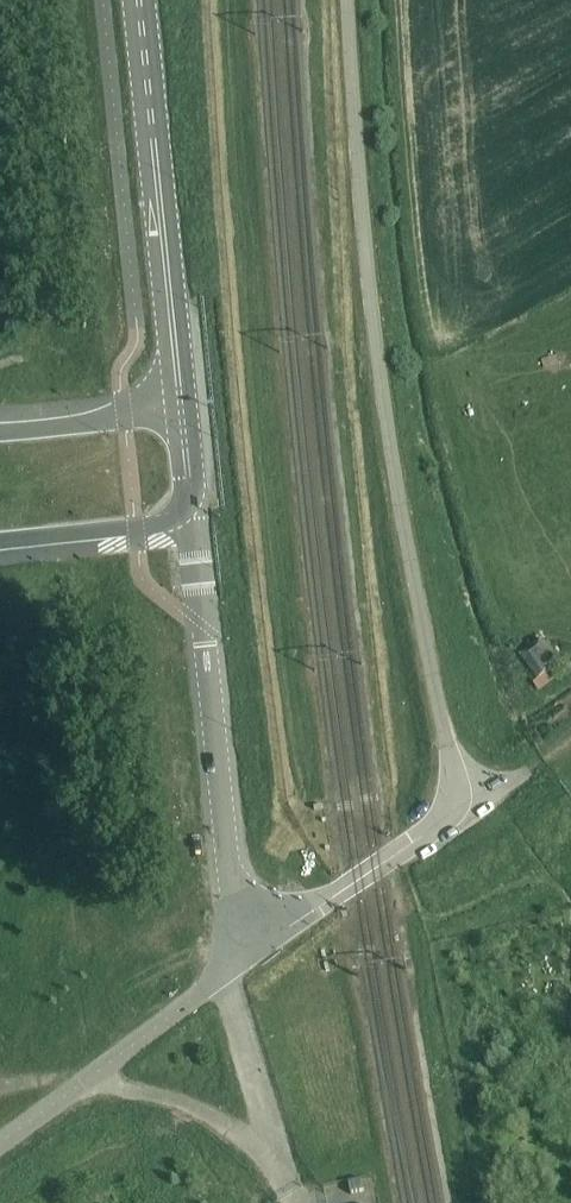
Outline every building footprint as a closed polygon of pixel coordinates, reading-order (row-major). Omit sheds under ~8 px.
[(517,654),(538,681),(559,665),(538,638),(517,654)] [(54,793),(56,810),(68,809),(66,792),(54,793)]
